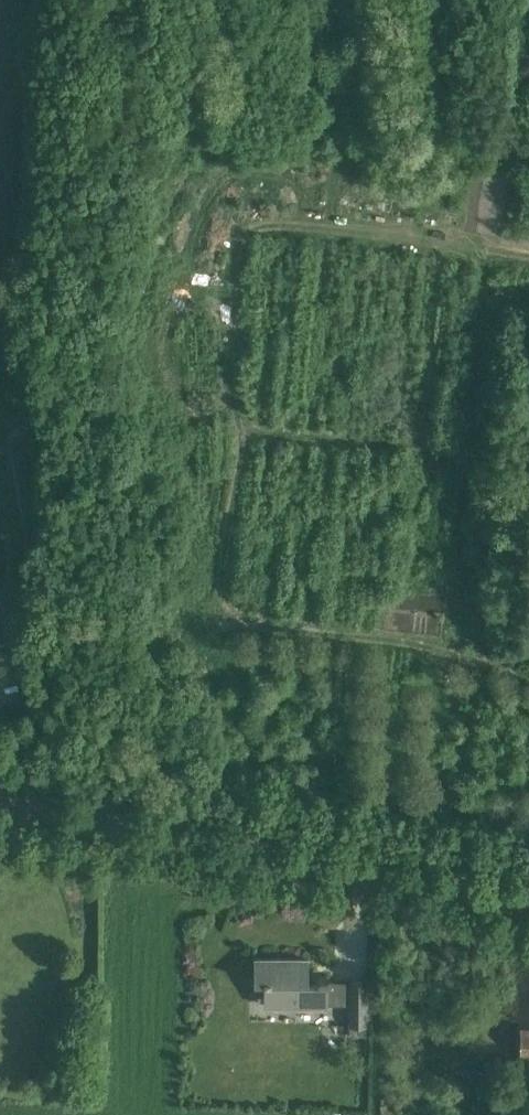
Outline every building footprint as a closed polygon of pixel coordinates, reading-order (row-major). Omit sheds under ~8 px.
[(505,955),(504,1018),(520,1019),(519,1053),(528,1053),(528,956),(505,955)] [(367,1026),(367,1003),(367,981),(328,981),(328,976),(308,976),(308,958),(254,958),(254,980),(254,981),(264,981),(264,1005),(349,1005),(349,1026),(367,1026)] [(392,1098),(381,1098),(381,1105),(379,1105),(379,1114),(380,1114),(392,1114),(392,1098)]
